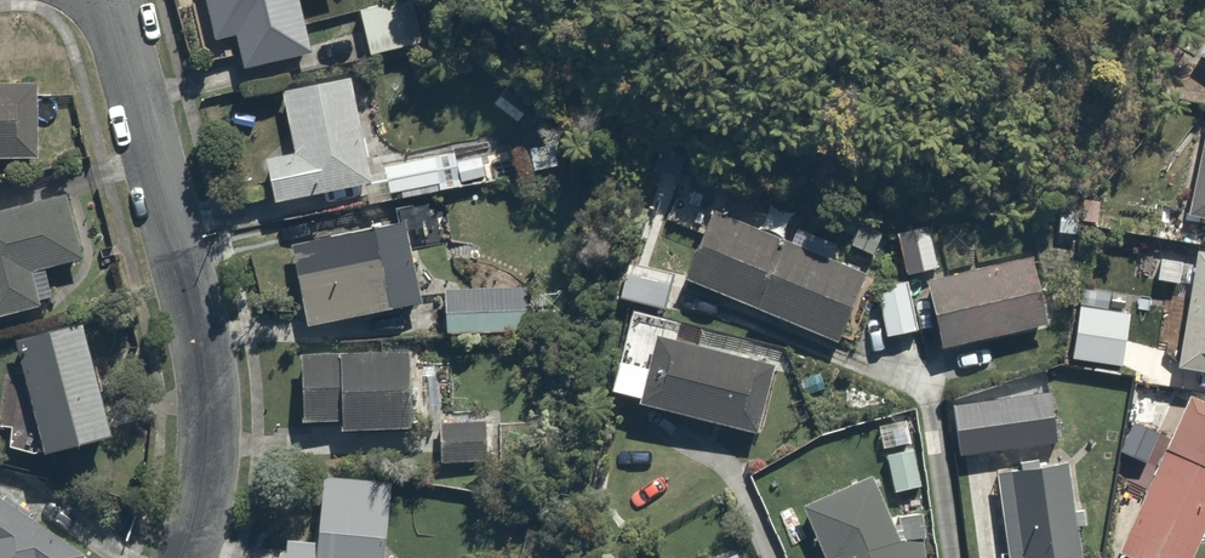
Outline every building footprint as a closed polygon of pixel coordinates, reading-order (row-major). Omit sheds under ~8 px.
[(214,40),(243,36),(248,68),(311,59),(303,0),(209,0),(214,40)] [(392,2),(357,9),(367,52),(402,44),(392,2)] [(1196,49),(1204,54),(1204,34),(1196,49)] [(359,77),(283,95),(297,155),(266,162),(275,201),(382,176),(359,77)] [(0,84),(0,158),(39,157),(38,83),(0,84)] [(1192,210),(1204,212),(1204,136),(1192,210)] [(0,215),(0,314),(39,305),(32,275),(87,261),(72,198),(0,215)] [(866,274),(715,207),(684,277),(836,344),(866,274)] [(407,220),(289,244),(305,325),(423,301),(407,220)] [(940,223),(901,228),(907,273),(946,267),(940,223)] [(1035,251),(929,276),(947,350),(1053,325),(1035,251)] [(1195,251),(1179,362),(1204,366),(1204,252),(1195,251)] [(676,282),(627,271),(619,301),(668,313),(676,282)] [(912,279),(879,286),(889,342),(923,336),(912,279)] [(530,283),(445,281),(444,328),(530,329),(530,283)] [(1135,309),(1080,300),(1068,371),(1123,380),(1135,309)] [(782,357),(630,311),(606,390),(757,436),(782,357)] [(86,322),(20,337),(48,455),(114,439),(86,322)] [(421,355),(305,353),(303,427),(419,429),(421,355)] [(1059,386),(953,400),(960,445),(1066,431),(1059,386)] [(1197,393),(1118,557),(1193,557),(1204,533),(1204,396),(1197,393)] [(482,421),(442,419),(440,466),(480,468),(482,421)] [(918,457),(889,466),(897,493),(927,484),(918,457)] [(998,468),(1008,557),(1081,557),(1071,460),(998,468)] [(393,477),(324,470),(318,535),(290,532),(287,557),(385,557),(393,477)] [(807,504),(830,557),(932,557),(922,510),(889,517),(873,475),(807,504)] [(0,481),(0,557),(82,557),(91,546),(0,481)]
